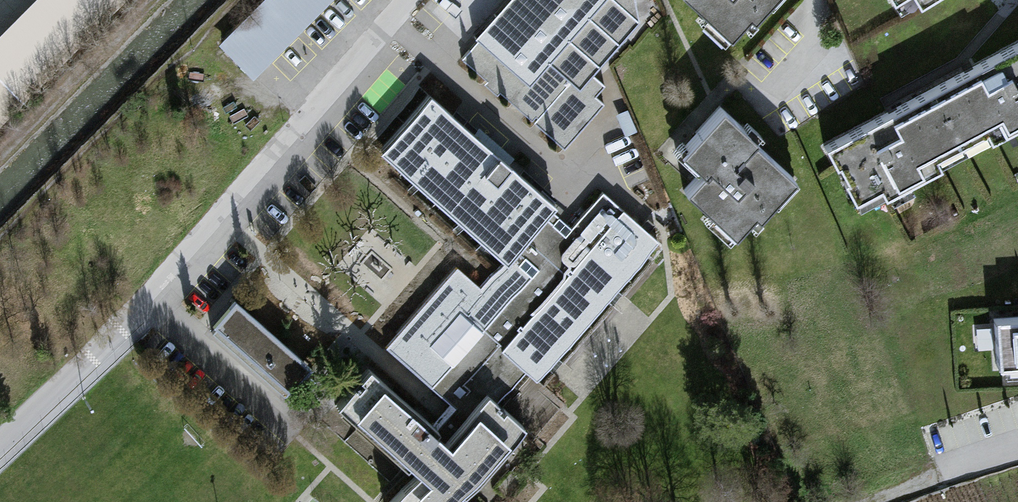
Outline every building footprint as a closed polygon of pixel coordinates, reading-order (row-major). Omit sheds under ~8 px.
[(0,39),(0,130),(129,0),(39,0),(0,39)] [(223,46),(257,79),(335,0),(269,0),(223,46)] [(459,63),(563,149),(603,106),(595,100),(607,85),(597,78),(641,28),(659,18),(651,0),(515,0),(459,63)] [(736,41),(775,0),(694,0),(736,41)] [(826,148),(835,168),(839,166),(847,182),(844,183),(854,203),(880,188),(884,198),(940,169),(935,160),(985,133),(990,142),(1017,127),(1017,46),(887,116),(826,148)] [(436,97),(385,156),(511,266),(483,298),(458,277),(392,351),(453,404),(439,420),(379,367),(342,410),(414,472),(387,501),(463,501),(462,501),(531,422),(501,397),(526,369),(537,378),(657,240),(602,193),(570,229),(552,213),(559,205),(436,97)] [(749,121),(730,102),(684,149),(702,166),(685,184),(740,237),(802,173),(765,137),(770,131),(754,116),(749,121)] [(316,368),(244,300),(222,323),(294,391),(316,368)] [(604,369),(632,340),(609,318),(581,348),(604,369)] [(997,321),(1000,364),(1017,363),(1017,320),(997,321)]
